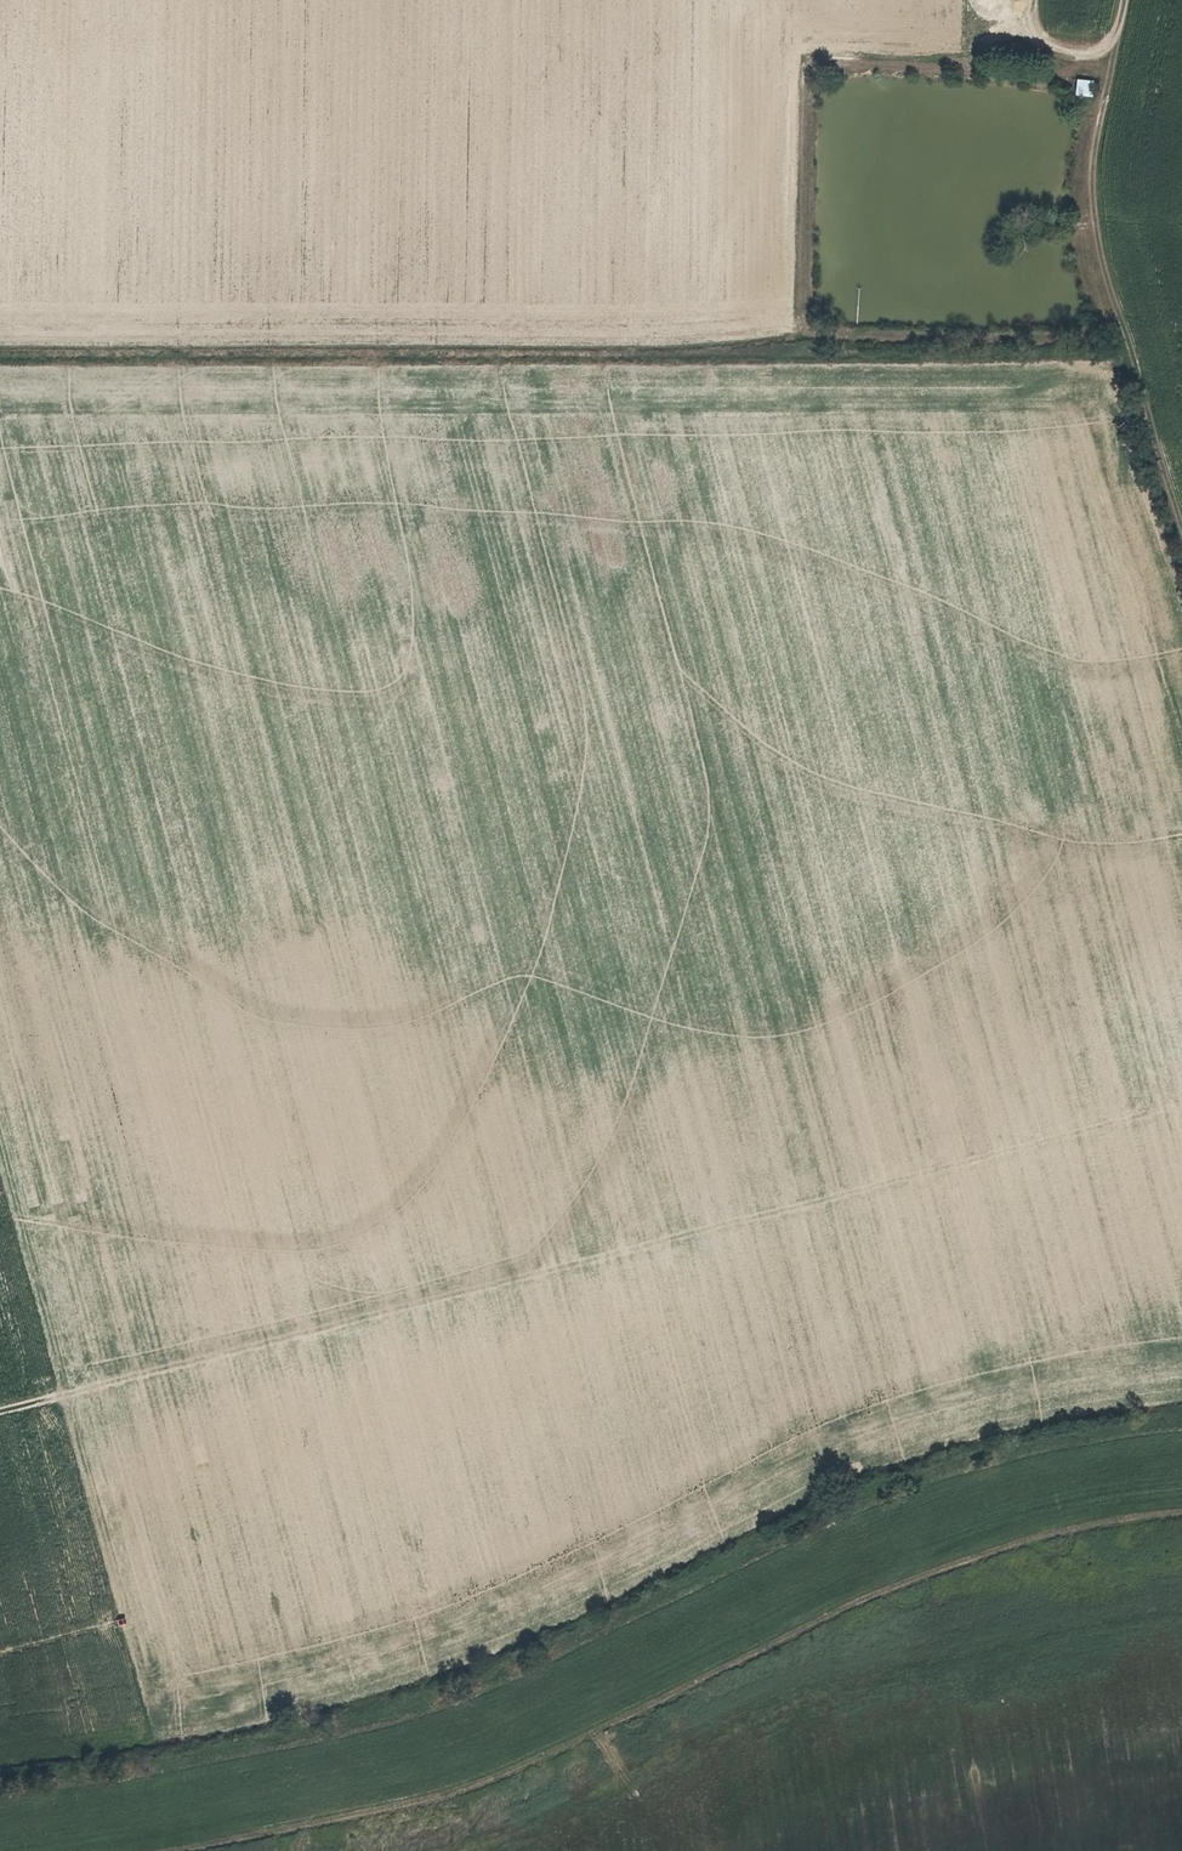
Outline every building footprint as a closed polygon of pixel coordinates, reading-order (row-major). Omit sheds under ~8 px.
[(1076,77),(1074,93),(1091,95),(1093,79),(1076,77)]
